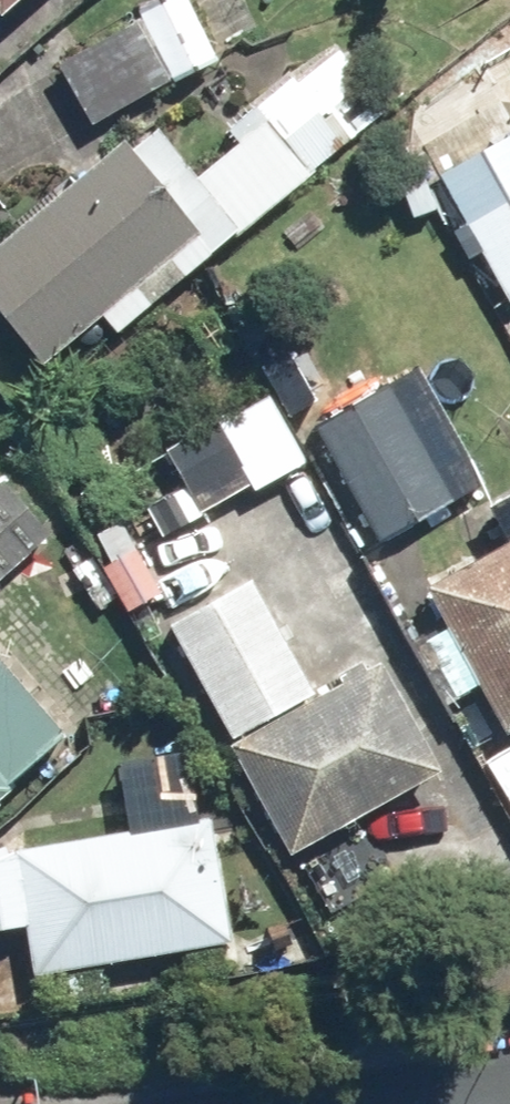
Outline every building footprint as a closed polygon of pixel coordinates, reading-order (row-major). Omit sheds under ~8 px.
[(14,19),(35,0),(0,0),(0,3),(14,19)] [(175,86),(229,58),(199,0),(173,0),(139,18),(175,86)] [(175,86),(139,18),(63,58),(98,126),(175,86)] [(0,247),(0,298),(56,364),(109,320),(120,334),(242,232),(246,237),(335,162),(321,145),(391,86),(345,30),(223,132),(237,148),(207,174),(167,126),(144,146),(135,135),(0,247)] [(472,218),(509,293),(509,198),(472,218)] [(396,376),(317,422),(344,468),(325,479),(373,560),(470,503),(396,376)] [(0,493),(0,590),(67,537),(19,477),(0,493)] [(499,521),(509,543),(509,515),(499,521)] [(140,542),(106,560),(133,612),(168,594),(140,542)] [(440,583),(460,620),(431,636),(461,694),(485,681),(509,729),(509,546),(440,583)] [(235,736),(320,693),(261,578),(176,622),(235,736)] [(84,738),(0,636),(0,807),(84,738)] [(320,693),(235,736),(295,853),(448,774),(388,657),(320,693)] [(23,848),(25,858),(0,862),(0,930),(36,924),(45,975),(241,941),(219,815),(209,817),(197,749),(125,762),(136,829),(23,848)]
